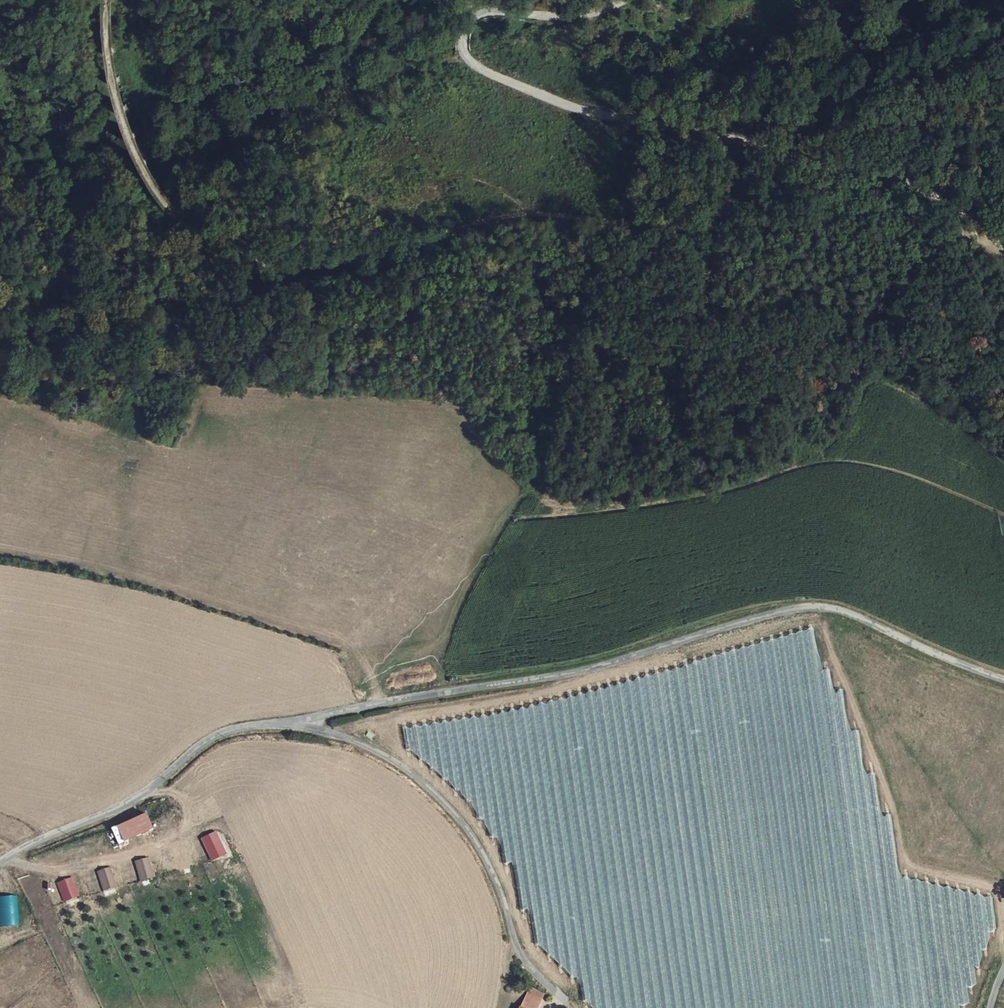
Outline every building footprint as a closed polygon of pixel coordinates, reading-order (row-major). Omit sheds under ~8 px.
[(865,642),(877,647),(879,641),(867,636),(865,642)] [(152,818),(120,829),(126,844),(157,832),(152,818)] [(199,836),(210,859),(226,852),(215,829),(199,836)] [(137,880),(155,876),(152,861),(134,865),(137,880)] [(97,869),(101,890),(115,887),(111,867),(97,869)] [(72,876),(56,881),(62,901),(78,896),(72,876)] [(19,925),(17,894),(0,895),(0,926),(19,925)] [(529,993),(522,1007),(541,1007),(545,1000),(529,993)]
